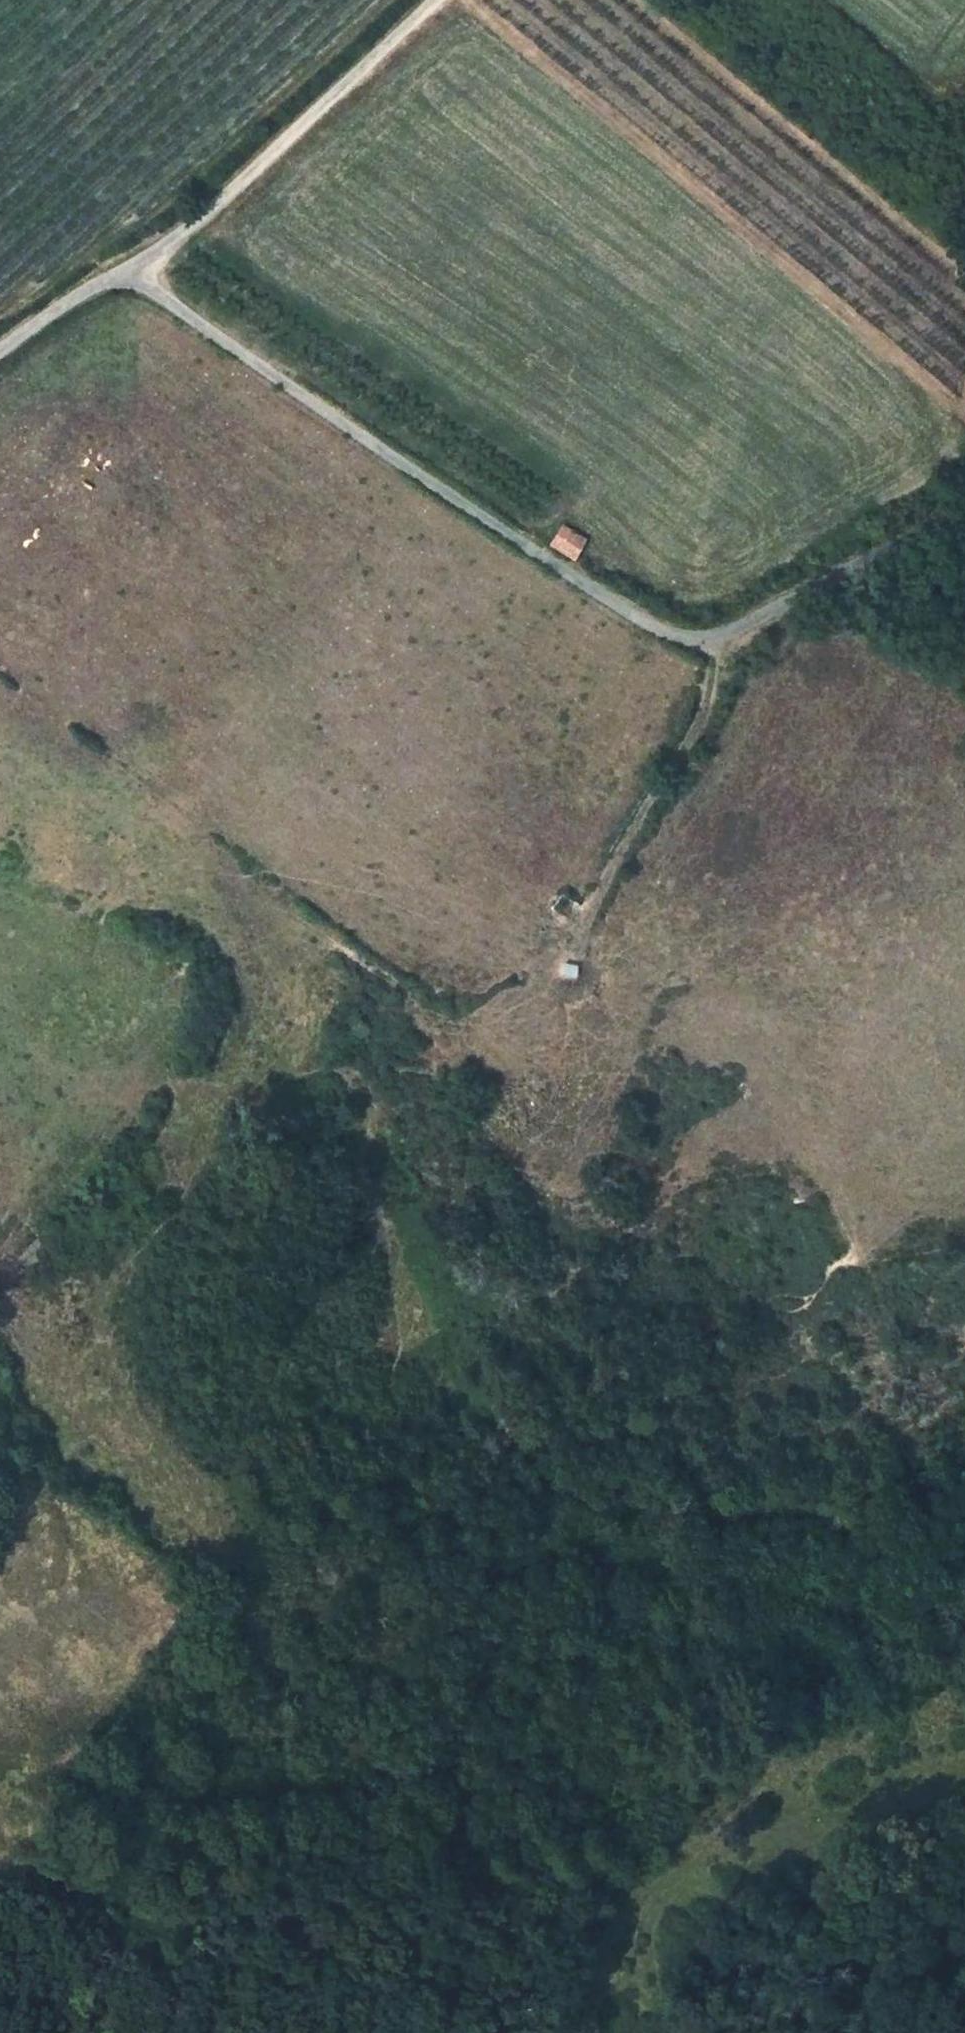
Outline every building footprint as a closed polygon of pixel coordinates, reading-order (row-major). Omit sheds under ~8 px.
[(586,540),(561,525),(549,546),(577,560),(586,540)]
